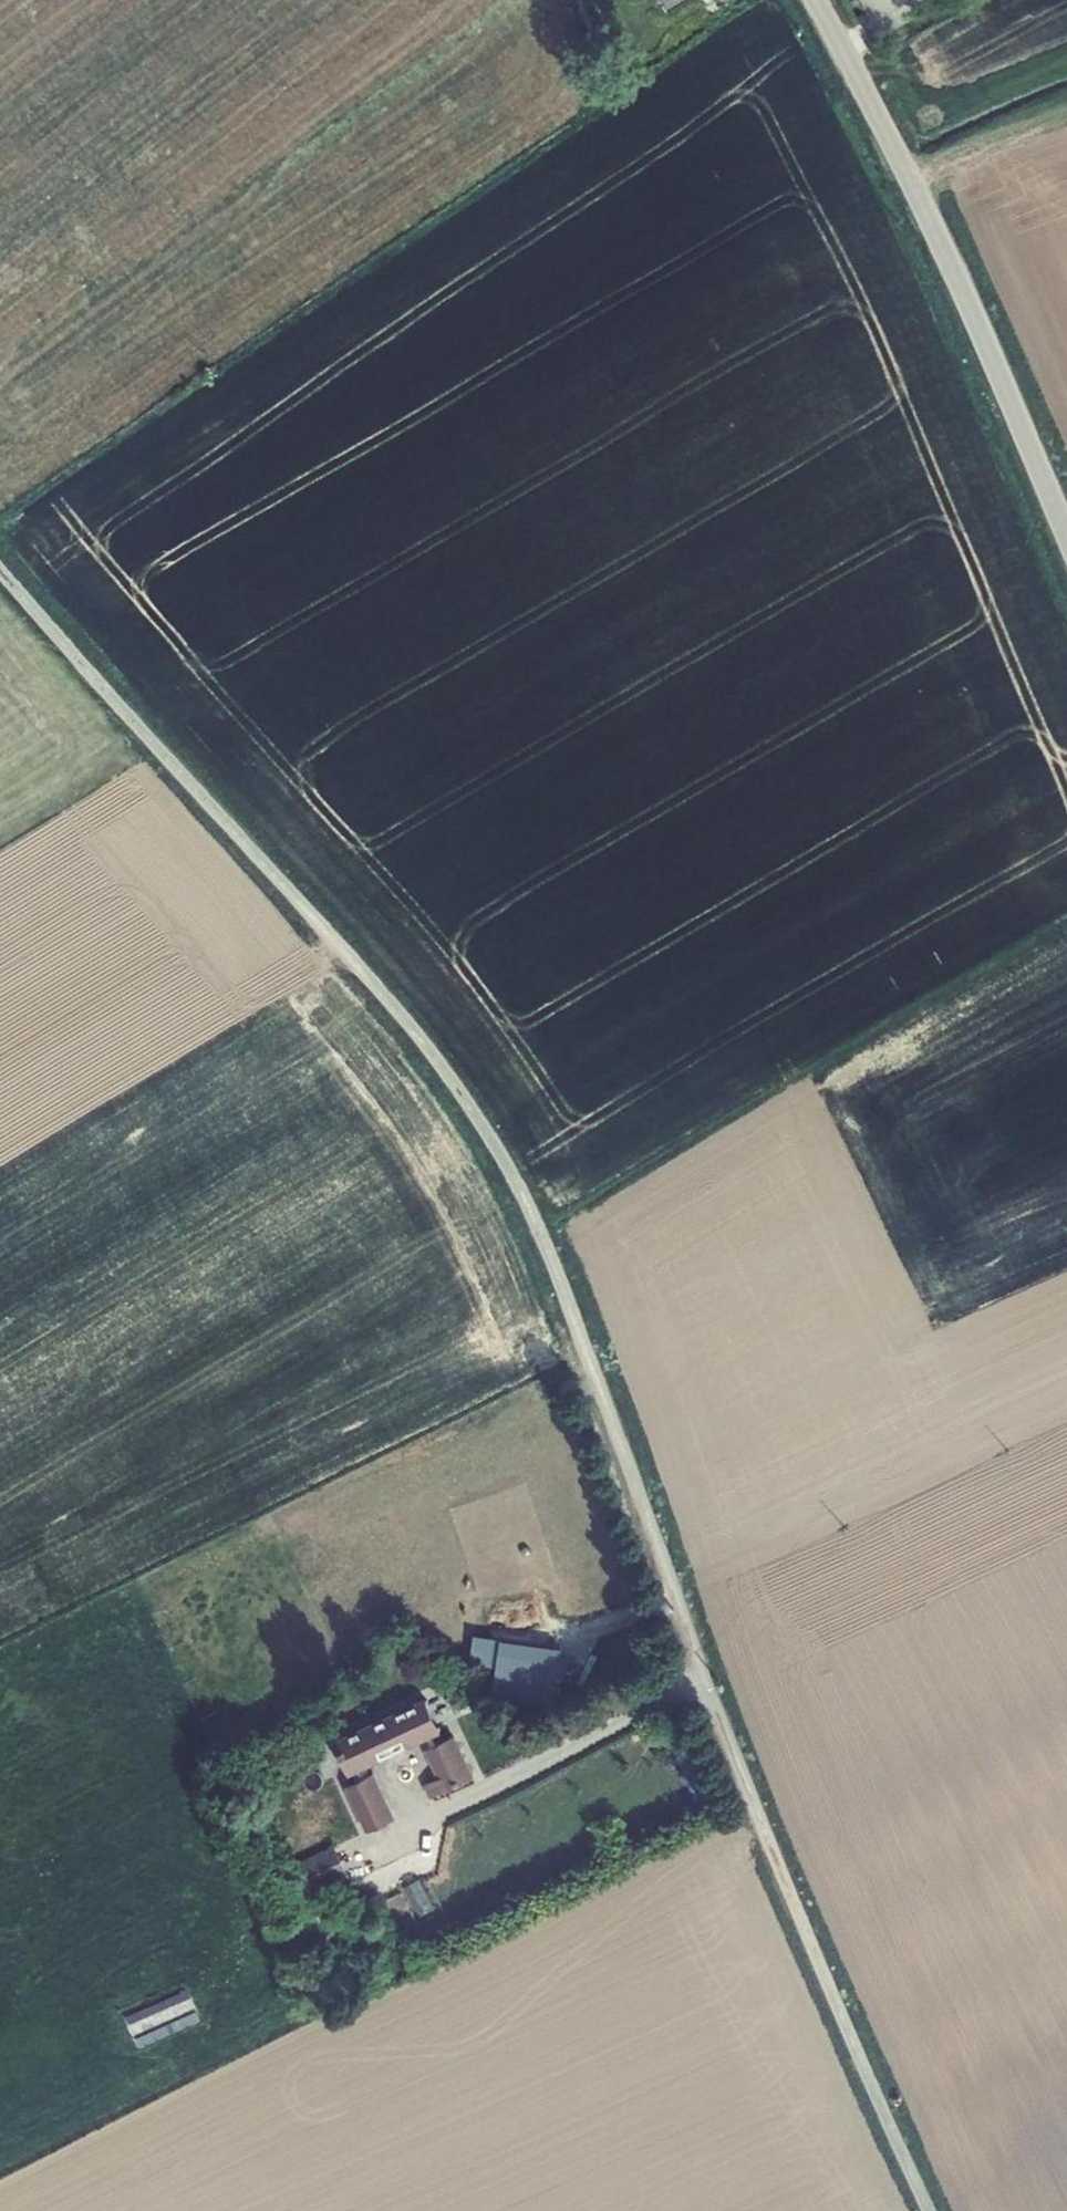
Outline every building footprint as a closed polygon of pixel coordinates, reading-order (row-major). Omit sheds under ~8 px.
[(476,1641),(472,1669),(501,1674),(497,1692),(539,1701),(542,1691),(558,1695),(563,1671),(523,1661),(522,1665),(505,1662),(508,1645),(476,1641)] [(443,1732),(426,1698),(337,1739),(356,1781),(346,1786),(368,1830),(396,1816),(374,1772),(369,1774),(367,1769),(427,1740),(430,1746),(424,1749),(438,1778),(424,1785),(431,1797),(474,1774),(453,1734),(440,1740),(437,1735),(443,1732)] [(292,1866),(308,1895),(349,1875),(335,1845),(292,1866)] [(419,1878),(405,1885),(420,1913),(434,1906),(419,1878)]
